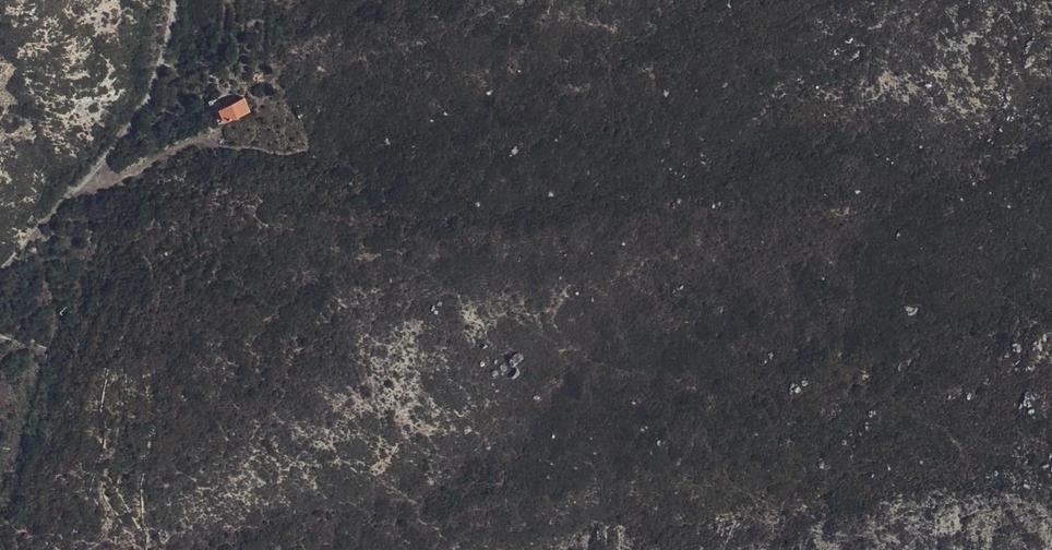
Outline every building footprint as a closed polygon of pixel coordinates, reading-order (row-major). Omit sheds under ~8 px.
[(248,112),(243,98),(231,101),(224,105),(219,108),(225,122),(248,112)] [(66,307),(59,313),(65,320),(67,318),(72,314),(66,307)] [(72,314),(67,318),(73,324),(79,319),(74,312),(72,314)]
